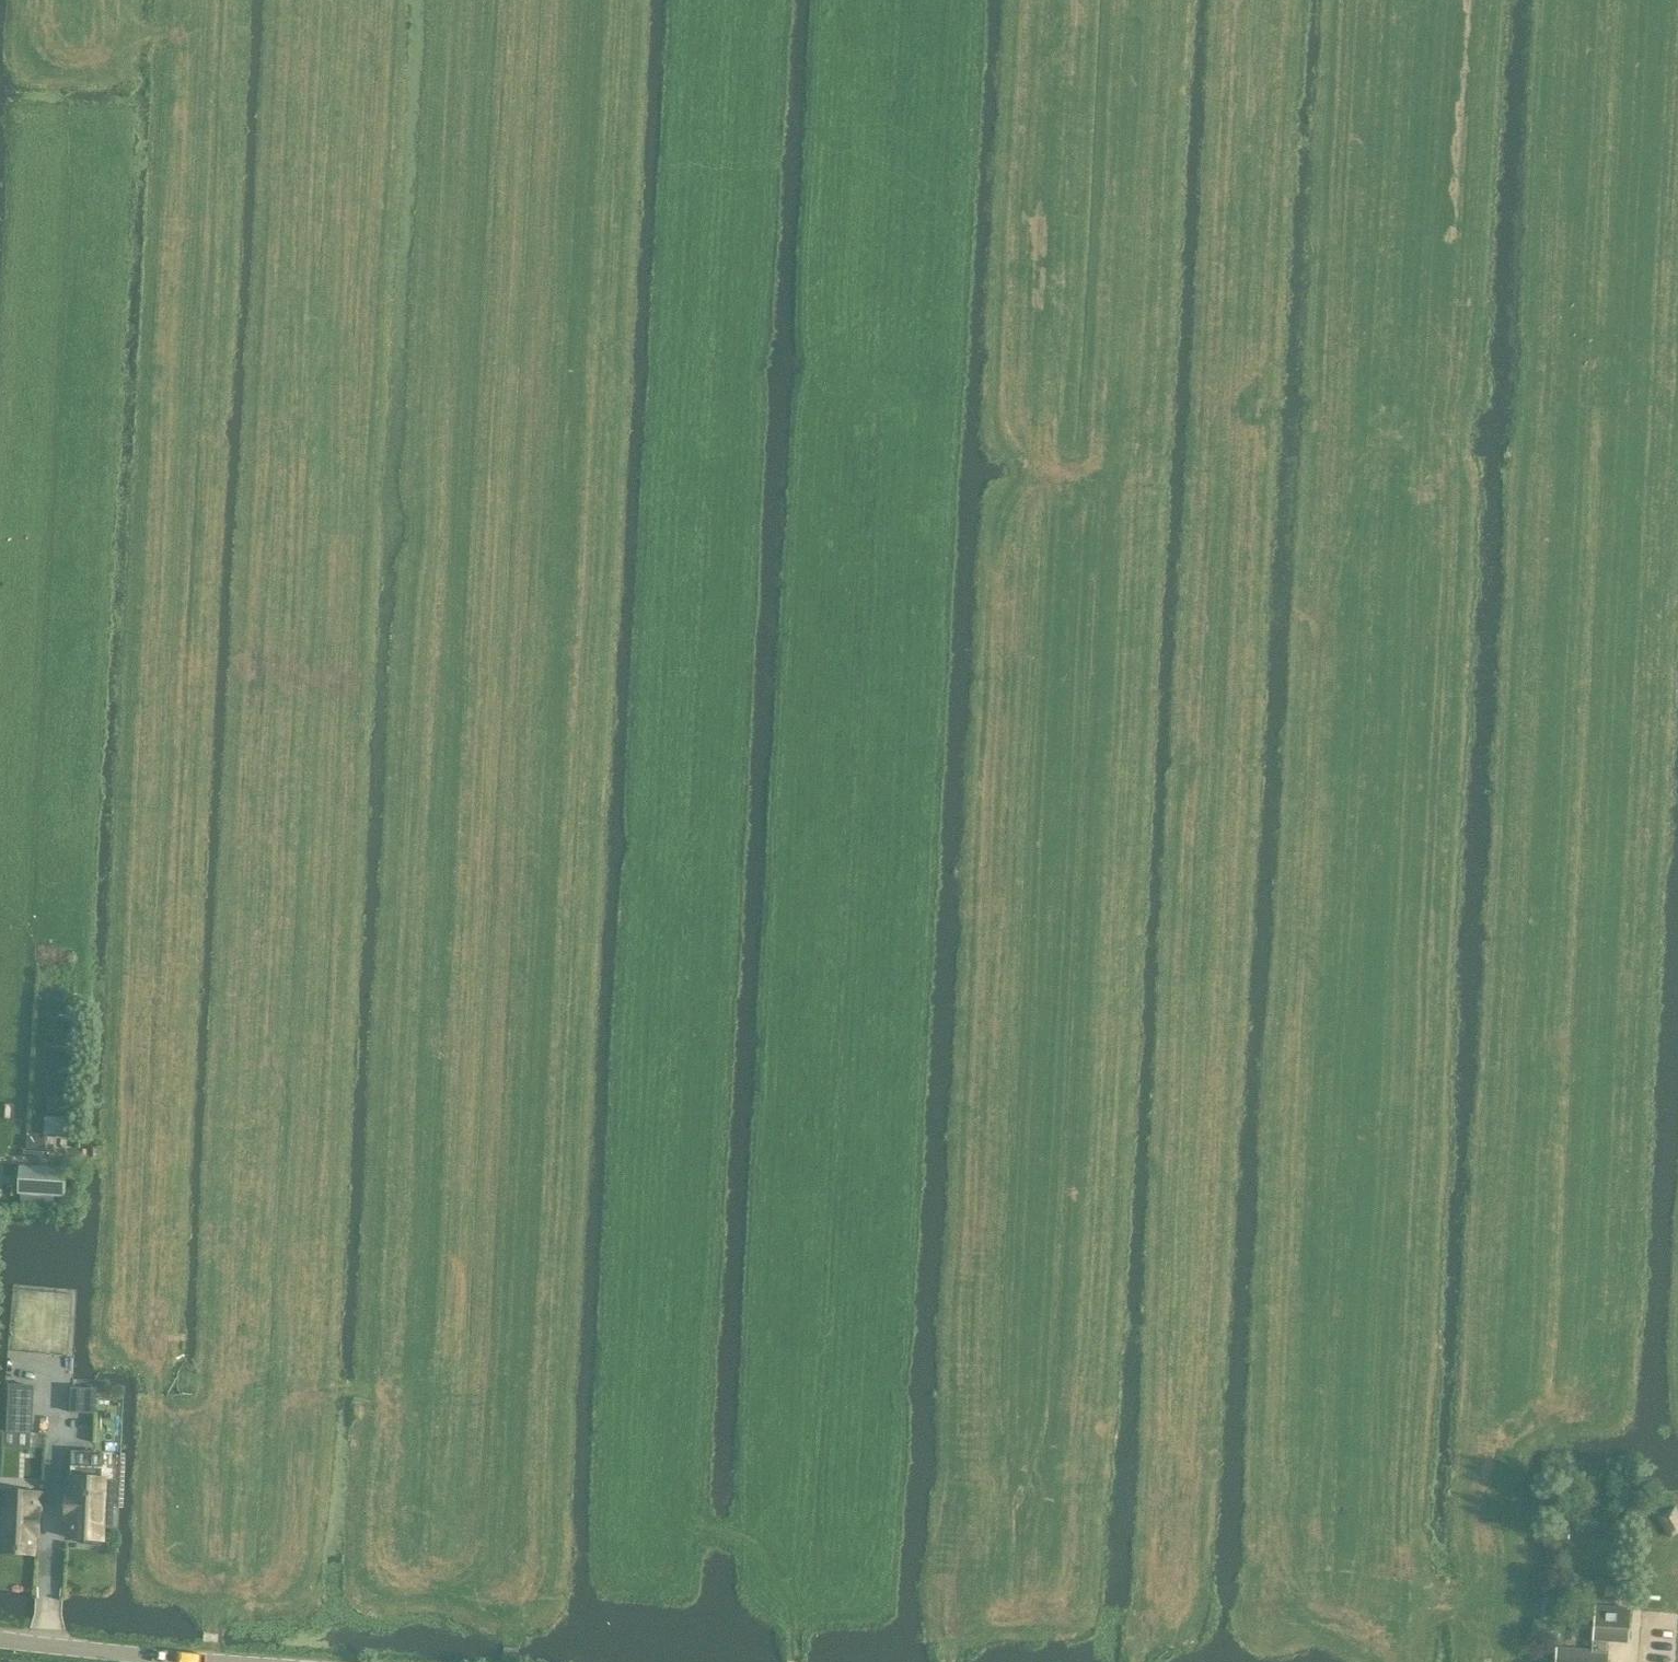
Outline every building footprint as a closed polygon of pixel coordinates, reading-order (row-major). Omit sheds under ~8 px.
[(18,1194),(66,1197),(68,1169),(20,1165),(18,1194)] [(71,1388),(70,1414),(97,1415),(98,1389),(71,1388)] [(35,1408),(9,1407),(8,1433),(34,1434),(35,1408)] [(68,1494),(68,1507),(72,1507),(71,1538),(86,1539),(86,1544),(101,1545),(102,1526),(113,1527),(114,1508),(103,1507),(104,1480),(102,1480),(102,1469),(73,1468),(72,1478),(70,1478),(69,1494),(68,1494)] [(3,1539),(2,1552),(33,1554),(34,1523),(39,1523),(40,1511),(39,1511),(40,1494),(5,1493),(4,1520),(0,1520),(0,1539),(3,1539)] [(1656,1517),(1669,1539),(1677,1533),(1677,1509),(1676,1505),(1656,1517)] [(1558,1542),(1568,1542),(1568,1528),(1558,1528),(1558,1542)] [(1608,1651),(1605,1651),(1606,1640),(1627,1643),(1631,1608),(1596,1604),(1591,1649),(1556,1646),(1555,1661),(1607,1661),(1608,1651)]
